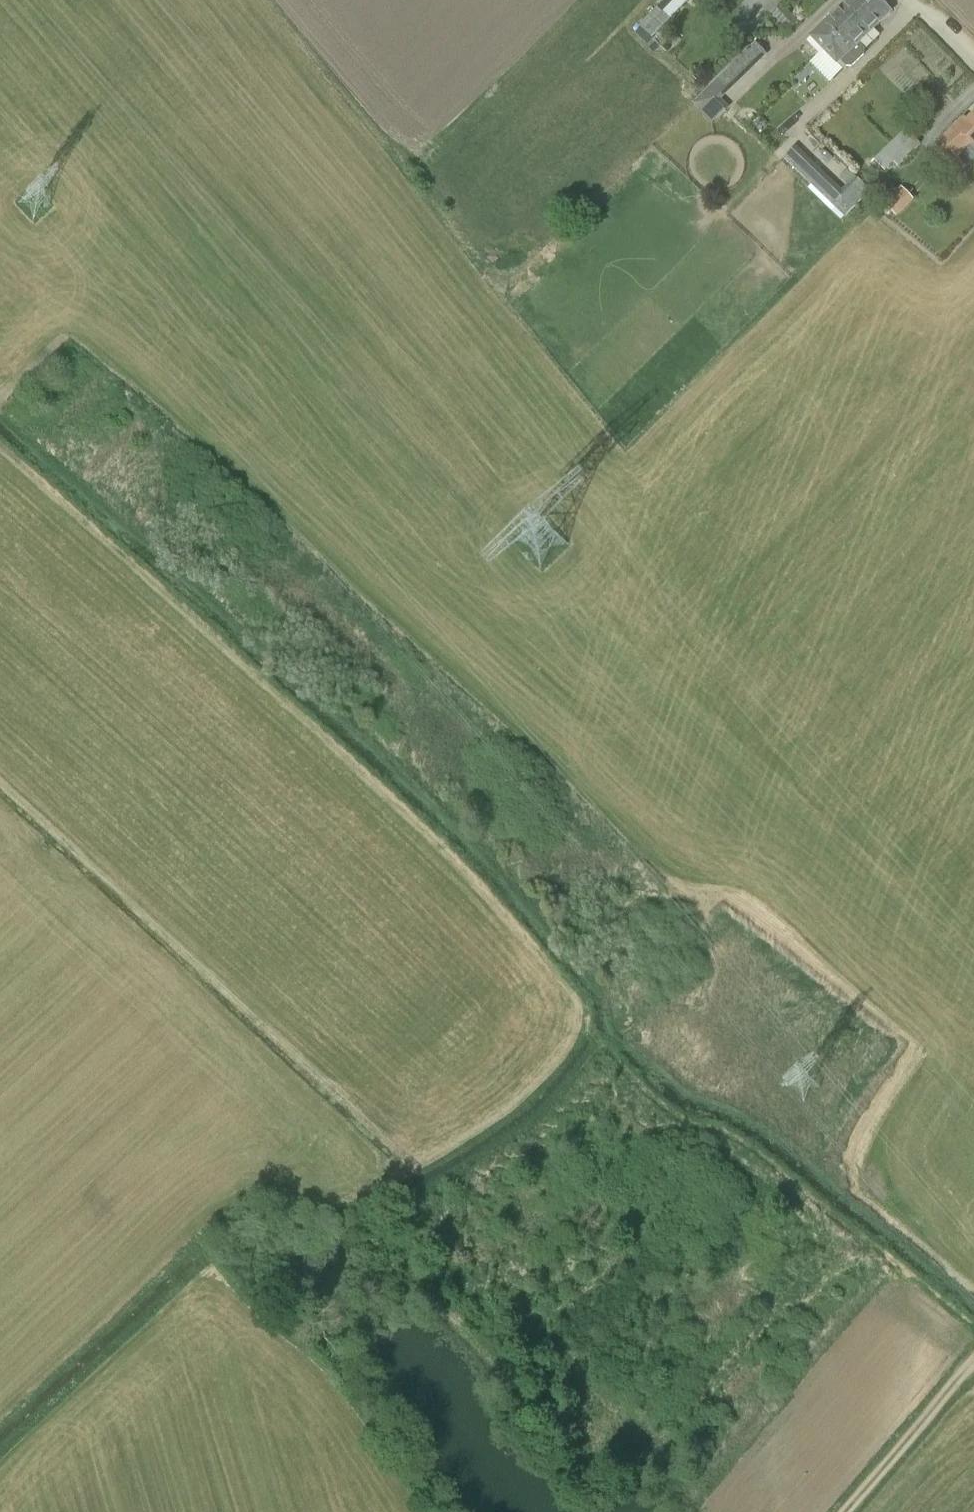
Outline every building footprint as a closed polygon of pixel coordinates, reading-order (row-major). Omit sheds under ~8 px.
[(639,26),(652,38),(690,0),(664,0),(639,26)] [(878,0),(848,0),(821,26),(809,36),(822,51),(809,64),(813,68),(836,42),(843,34),(878,0)] [(813,68),(828,84),(846,67),(852,68),(864,55),(864,49),(859,43),(891,13),(878,0),(843,34),(836,42),(813,68)] [(787,32),(799,22),(782,3),(771,14),(787,32)] [(768,55),(755,42),(744,53),(756,67),(768,55)] [(730,67),(712,84),(725,97),(742,80),(730,67)] [(967,122),(964,119),(955,127),(936,144),(952,162),(971,144),(973,147),(973,115),(967,122)] [(897,167),(920,144),(913,137),(923,127),(915,119),(873,161),(884,172),(893,163),(897,167)] [(807,157),(796,146),(783,159),(795,170),(807,157)] [(816,171),(806,181),(811,186),(843,217),(844,218),(870,191),(857,179),(841,195),(816,171)] [(896,216),(913,200),(901,187),(883,203),(896,216)]
